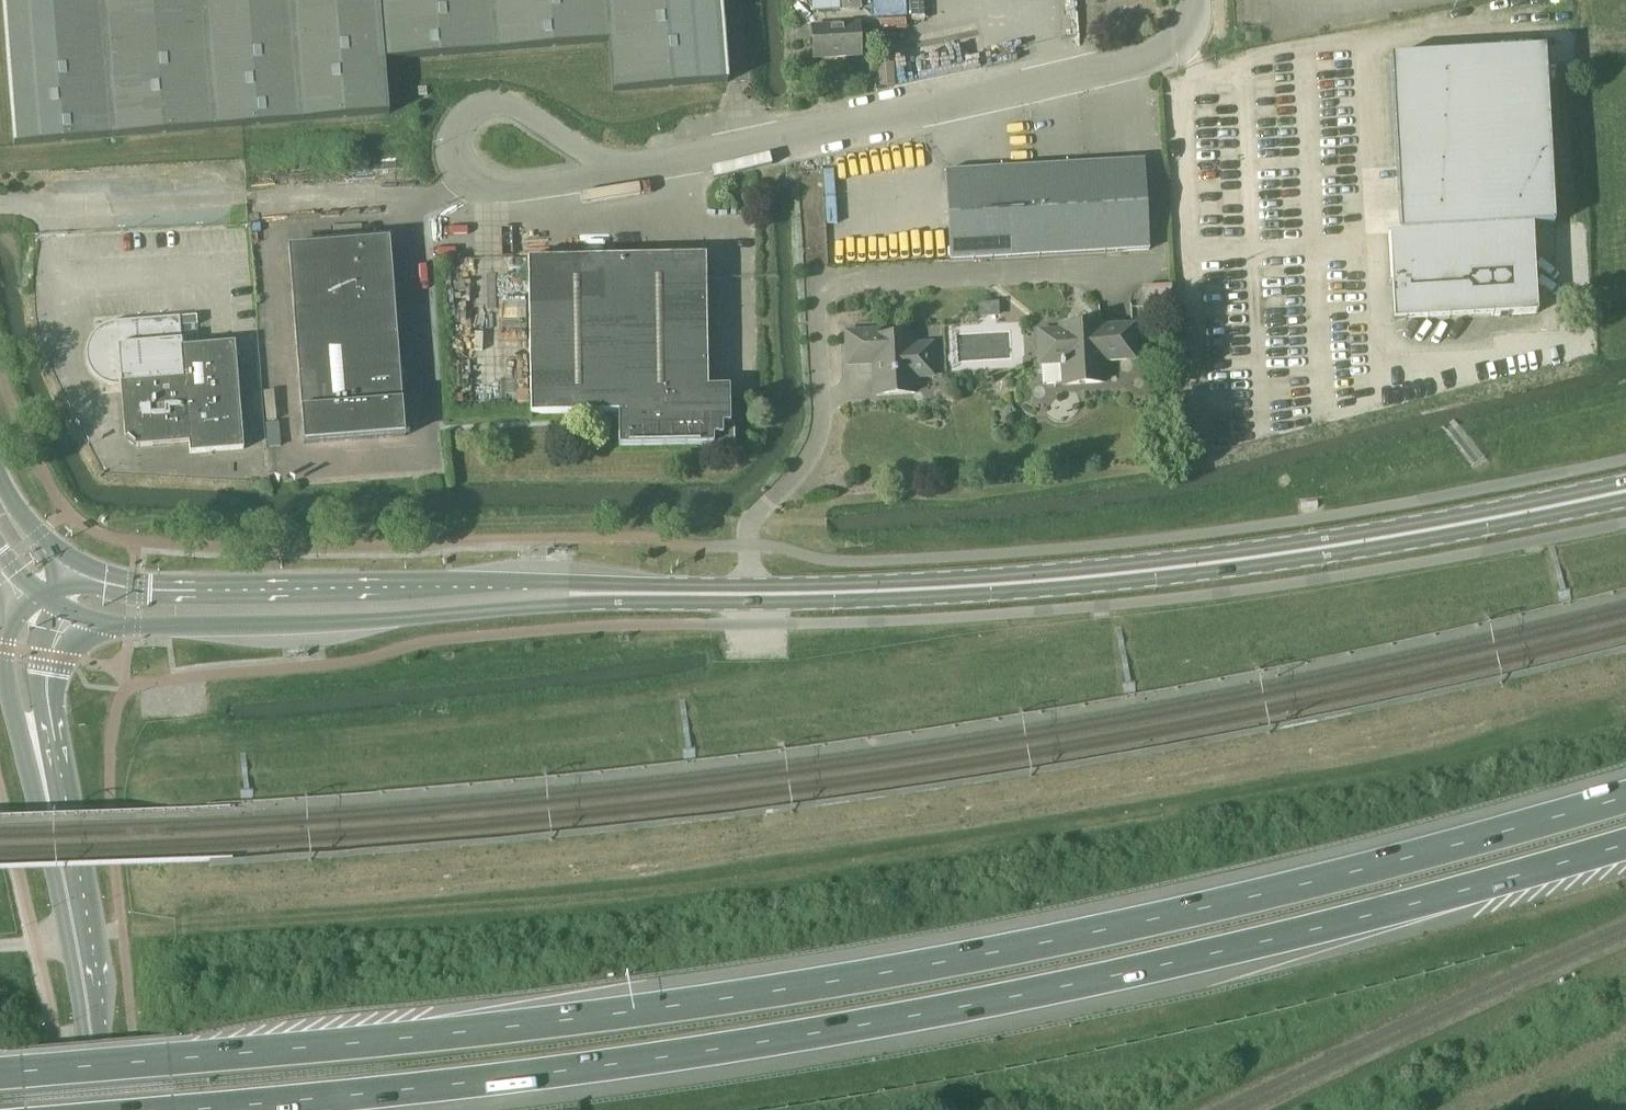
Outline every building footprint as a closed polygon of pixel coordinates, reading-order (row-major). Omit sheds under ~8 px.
[(15,146),(389,115),(385,62),(412,60),(407,0),(3,0),(15,146)] [(412,60),(609,44),(613,93),(729,84),(722,0),(407,0),(412,60)] [(861,57),(859,25),(812,28),(814,60),(861,57)] [(1400,232),(1389,233),(1392,284),(1389,284),(1389,286),(1403,286),(1404,298),(1397,298),(1398,319),(1492,313),(1492,316),(1532,314),(1537,313),(1532,226),(1548,225),(1554,224),(1544,49),(1537,49),(1391,57),(1400,232)] [(946,173),(951,263),(1150,251),(1145,161),(946,173)] [(304,445),(405,437),(390,240),(289,248),(304,445)] [(619,415),(619,448),(714,447),(714,449),(734,449),(734,425),(731,425),(730,389),(708,389),(706,258),(528,261),(531,416),(619,415)] [(1142,287),(1143,313),(1173,312),(1171,285),(1142,287)] [(998,301),(980,303),(981,316),(999,315),(998,301)] [(197,325),(196,316),(112,323),(103,326),(95,331),(90,339),(87,348),(86,358),(89,367),(95,375),(102,381),(111,384),(121,385),(125,439),(136,448),(189,443),(190,454),(244,449),(235,343),(182,348),(180,327),(197,325)] [(1041,334),(1043,364),(1044,385),(1065,384),(1065,385),(1104,383),(1104,361),(1136,360),(1134,329),(1102,331),(1102,328),(1062,330),(1062,333),(1041,334)] [(881,340),(880,333),(848,335),(849,365),(875,364),(877,395),(916,393),(915,371),(934,370),(932,346),(913,347),(913,338),(881,340)] [(508,395),(517,395),(516,346),(508,346),(508,395)]
